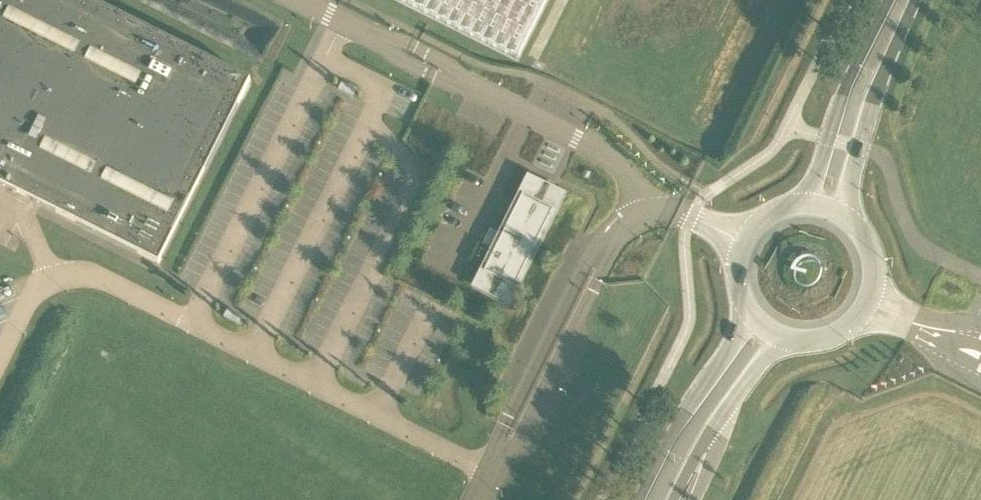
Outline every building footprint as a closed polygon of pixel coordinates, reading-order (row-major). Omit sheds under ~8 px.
[(159,263),(250,80),(90,0),(0,0),(0,184),(159,263)] [(516,59),(546,0),(398,0),(516,59)] [(526,191),(487,268),(517,283),(555,206),(526,191)]
